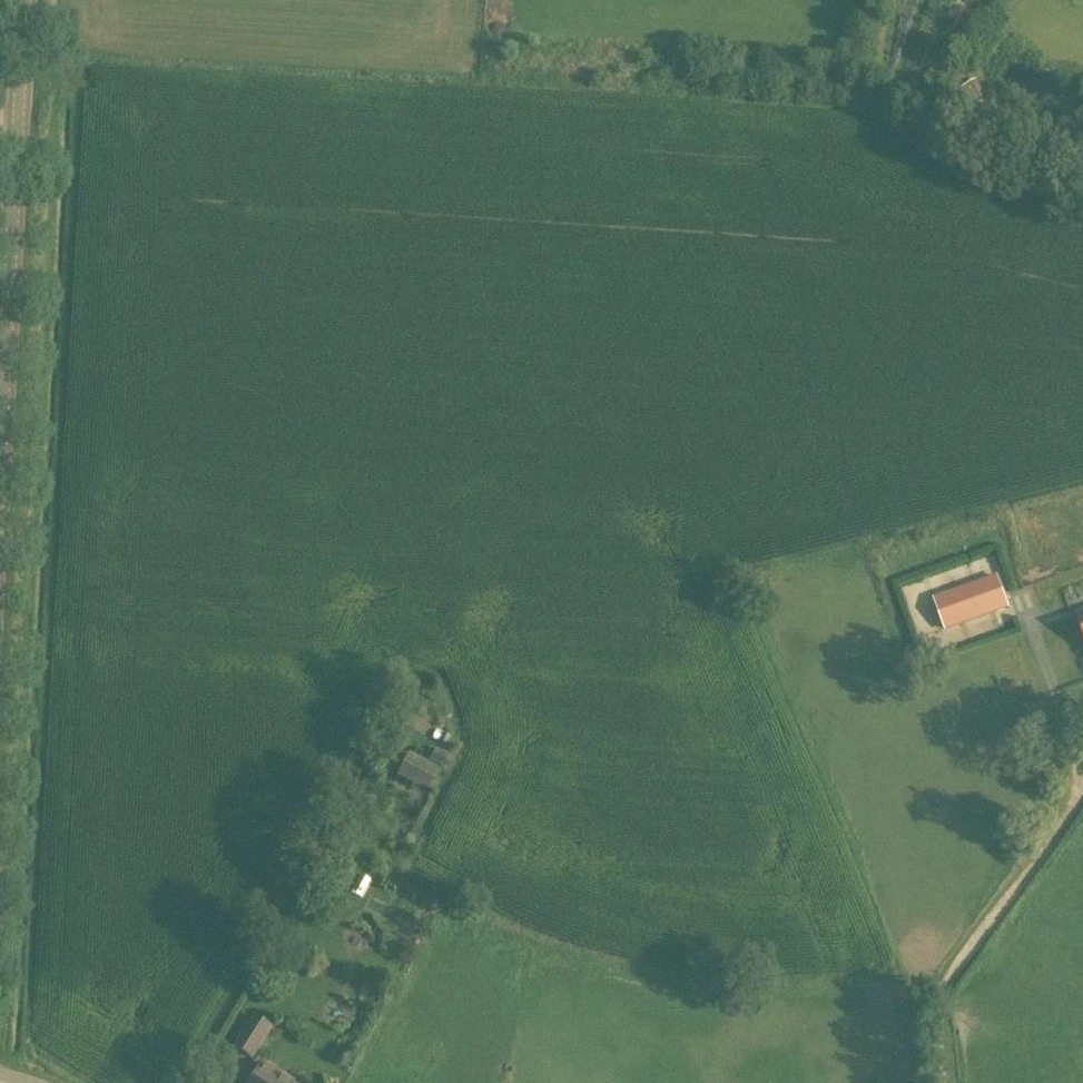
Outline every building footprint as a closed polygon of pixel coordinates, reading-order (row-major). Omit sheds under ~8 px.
[(933,599),(945,633),(1009,610),(997,576),(933,599)] [(439,769),(408,753),(396,777),(427,793),(439,769)] [(252,1060),(271,1028),(252,1016),(232,1048),(252,1060)] [(263,1066),(251,1082),(290,1082),(263,1066)]
